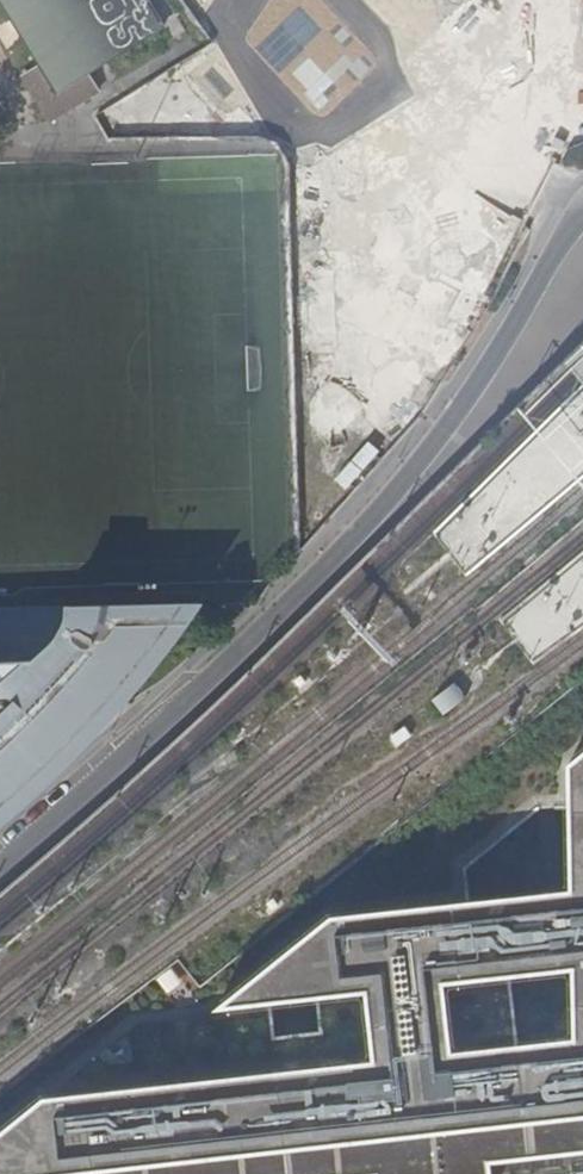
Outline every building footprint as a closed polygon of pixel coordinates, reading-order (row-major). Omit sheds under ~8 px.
[(42,67),(24,78),(51,123),(100,93),(89,75),(164,29),(147,0),(1,0),(42,67)] [(557,376),(582,407),(582,351),(557,376)] [(28,788),(58,762),(67,757),(97,732),(96,727),(88,729),(84,712),(91,710),(105,704),(127,695),(142,678),(159,657),(177,634),(193,610),(159,611),(149,628),(122,612),(119,612),(119,604),(0,606),(0,810),(28,788)] [(455,682),(433,700),(444,714),(466,697),(455,682)] [(571,892),(330,919),(216,1006),(365,989),(374,1061),(39,1098),(0,1131),(0,1173),(484,1173),(483,1163),(582,1152),(582,753),(572,762),(571,892)]
